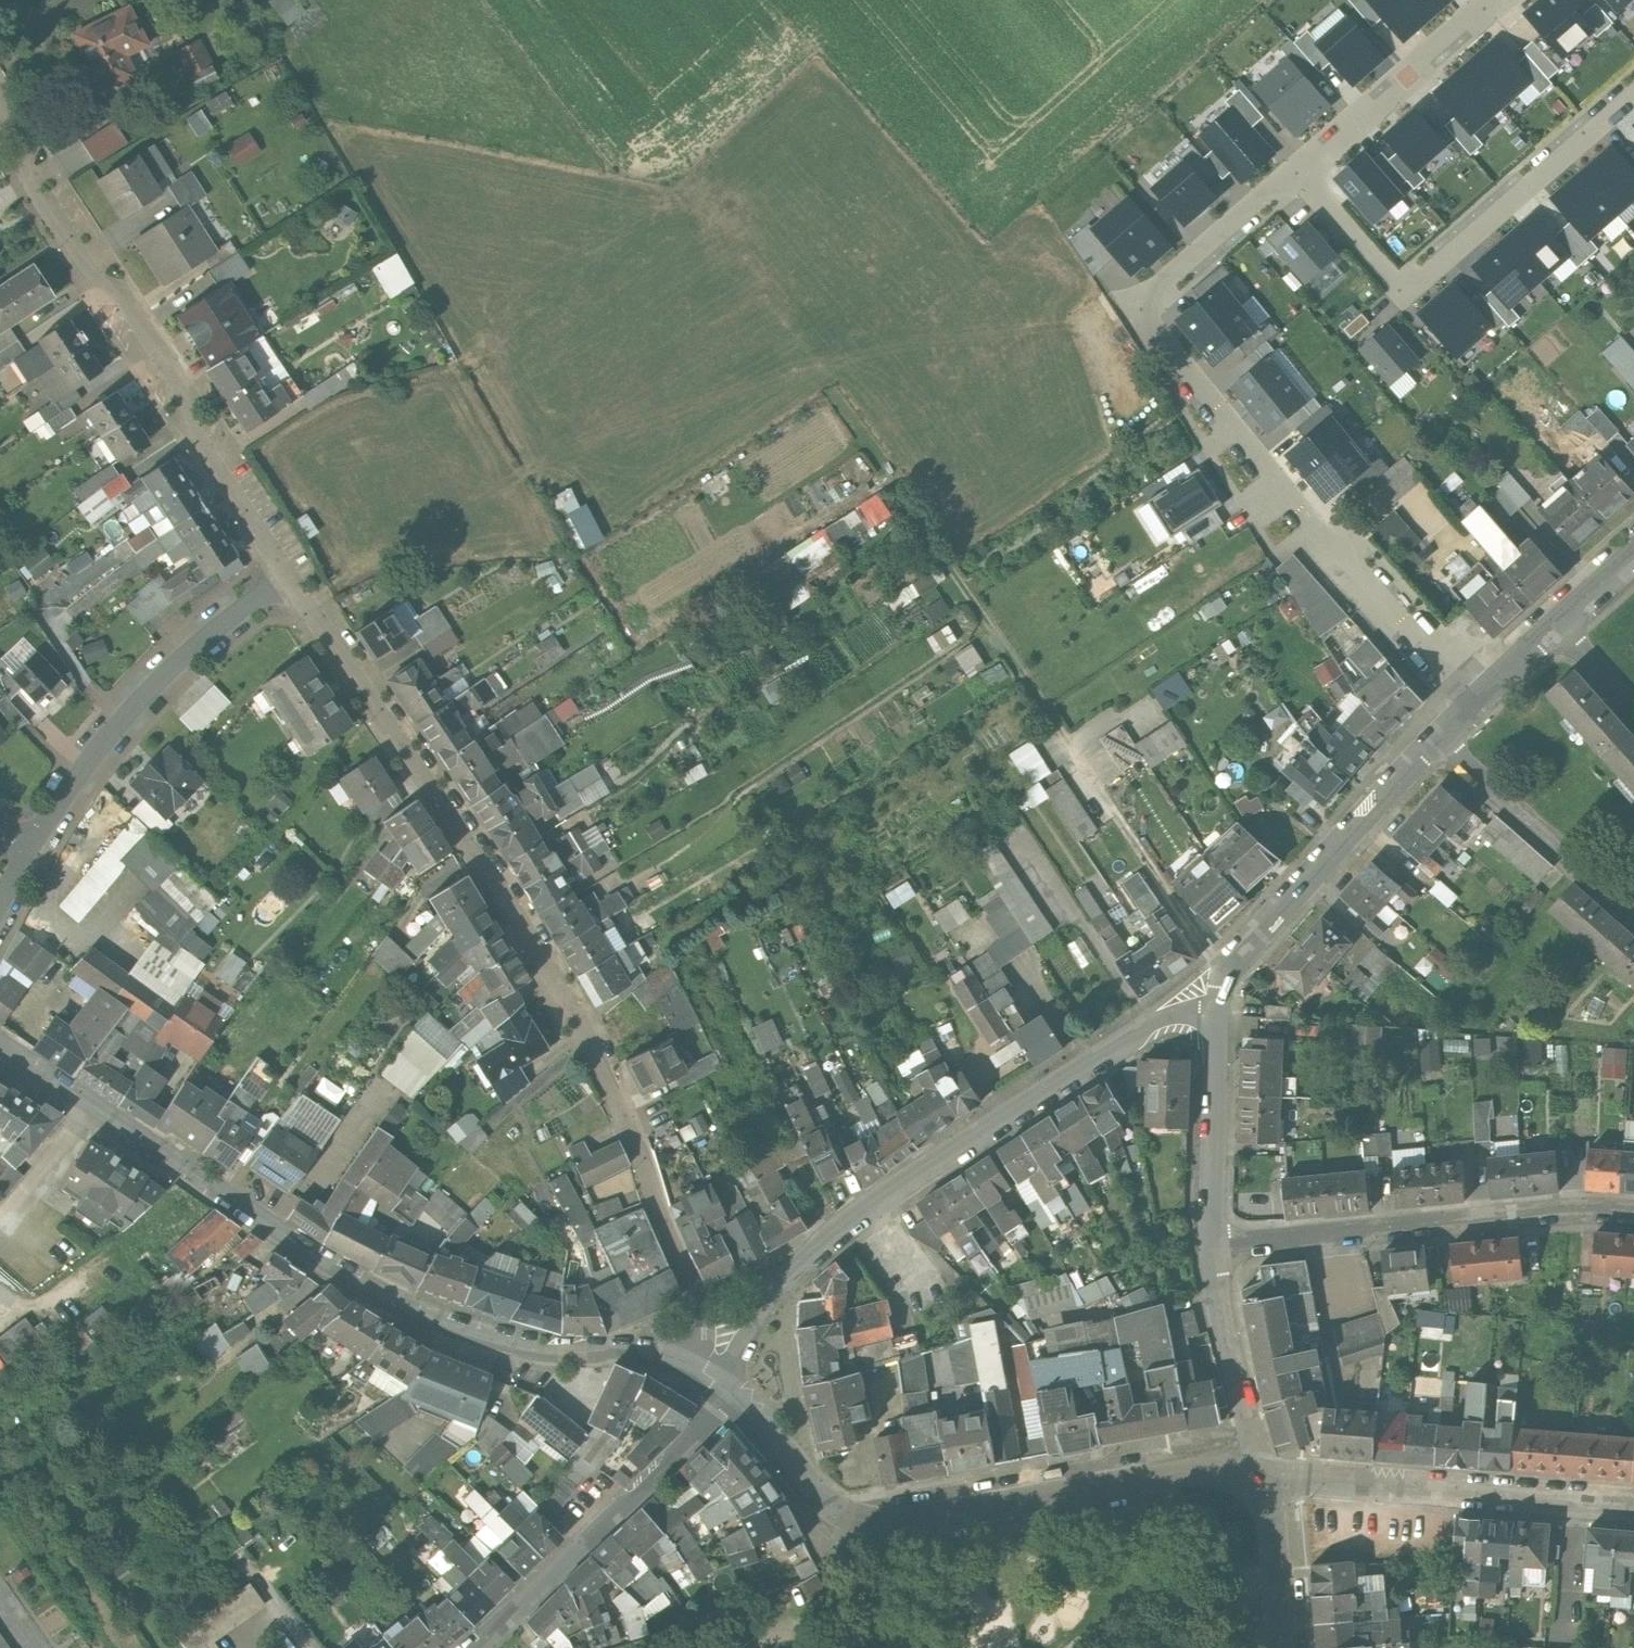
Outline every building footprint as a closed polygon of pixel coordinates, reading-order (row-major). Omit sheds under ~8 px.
[(288,21),(305,11),(299,0),(276,0),(288,21)] [(1384,18),(1369,0),(1348,0),(1373,28),(1384,18)] [(1434,15),(1420,0),(1369,0),(1384,18),(1404,41),(1434,15)] [(1434,15),(1451,0),(1420,0),(1434,15)] [(1527,15),(1543,33),(1564,57),(1593,32),(1581,17),(1566,0),(1544,0),(1527,15)] [(1619,11),(1632,0),(1609,0),(1619,11)] [(1597,4),(1581,17),(1593,32),(1598,37),(1614,23),(1597,4)] [(130,7),(75,34),(104,93),(129,80),(118,59),(148,44),(130,7)] [(1383,59),(1347,19),(1319,44),(1318,44),(1333,62),(1354,85),(1383,59)] [(1318,44),(1319,44),(1308,31),(1294,43),(1320,73),(1333,62),(1318,44)] [(1527,56),(1548,79),(1568,62),(1564,57),(1543,33),(1523,51),(1527,56)] [(176,49),(199,88),(224,74),(201,35),(176,49)] [(1495,42),(1466,67),(1501,108),(1531,82),(1516,66),(1495,42)] [(1527,56),(1516,66),(1531,82),(1542,95),(1553,85),(1548,79),(1527,56)] [(1289,61),(1256,89),(1296,134),(1328,107),(1289,61)] [(1471,134),(1501,108),(1466,67),(1436,93),(1457,117),(1471,134)] [(1226,102),(1232,110),(1233,109),(1251,129),(1264,118),(1240,90),(1226,102)] [(216,112),(235,102),(229,91),(211,101),(216,112)] [(1233,109),(1232,110),(1202,136),(1242,182),(1273,155),(1251,129),(1233,109)] [(1400,151),(1418,172),(1446,147),(1416,113),(1388,137),(1400,151)] [(1471,134),(1457,117),(1445,127),(1471,157),(1483,147),(1471,134)] [(241,164),(264,152),(254,130),(230,142),(241,164)] [(154,145),(101,180),(125,218),(162,193),(156,183),(173,172),(154,145)] [(1582,173),(1618,213),(1633,199),(1633,173),(1631,170),(1612,148),(1582,173)] [(1400,151),(1389,160),(1407,182),(1415,191),(1426,182),(1418,172),(1400,151)] [(1382,153),(1371,162),(1396,191),(1407,182),(1389,160),(1382,153)] [(1371,162),(1365,155),(1337,179),(1374,222),(1402,198),(1396,191),(1371,162)] [(1216,198),(1185,162),(1154,190),(1185,226),(1216,198)] [(193,172),(172,185),(187,209),(190,207),(208,196),(193,172)] [(1618,213),(1582,173),(1553,199),(1572,221),(1588,239),(1589,238),(1618,213)] [(1128,200),(1094,230),(1117,256),(1132,273),(1144,262),(1146,265),(1168,246),(1128,200)] [(187,209),(138,240),(166,284),(206,259),(218,251),(217,250),(190,207),(187,209)] [(1504,242),(1539,282),(1567,257),(1569,256),(1553,238),(1533,216),(1504,242)] [(1562,230),(1588,259),(1599,250),(1589,238),(1588,239),(1572,221),(1562,230)] [(1093,278),(1117,256),(1094,230),(1089,223),(1069,242),(1093,278)] [(1337,258),(1307,224),(1278,248),(1308,283),(1337,258)] [(1569,256),(1567,257),(1578,268),(1588,259),(1562,230),(1553,238),(1569,256)] [(231,240),(217,250),(218,251),(206,259),(213,270),(239,253),(231,240)] [(1511,307),(1539,282),(1504,242),(1474,267),(1494,289),(1509,308),(1511,307)] [(390,296),(418,283),(402,249),(374,262),(390,296)] [(213,270),(210,271),(222,289),(232,283),(233,284),(252,271),(239,253),(213,270)] [(8,280),(8,282),(0,287),(0,325),(4,331),(11,327),(55,297),(34,265),(25,270),(25,269),(8,280)] [(1193,290),(1202,302),(1222,286),(1223,286),(1233,278),(1223,266),(1193,290)] [(222,289),(209,298),(208,296),(196,304),(197,305),(180,316),(214,367),(247,347),(265,335),(261,330),(255,334),(243,316),(249,312),(232,285),(233,285),(233,284),(232,283),(222,289)] [(1469,303),(1453,285),(1420,314),(1457,357),(1489,328),(1491,327),(1469,303)] [(1179,321),(1196,343),(1240,307),(1223,286),(1222,286),(1202,302),(1179,321)] [(1521,318),(1511,307),(1509,308),(1494,289),(1484,298),(1505,323),(1509,328),(1521,318)] [(1494,333),(1505,323),(1484,298),(1480,294),(1469,303),(1491,327),(1489,328),(1494,333)] [(1257,328),(1240,307),(1196,343),(1214,365),(1238,345),(1258,329),(1257,328)] [(1370,323),(1362,314),(1342,331),(1351,340),(1370,323)] [(70,320),(40,340),(57,365),(87,345),(70,320)] [(1258,329),(1238,345),(1247,357),(1267,341),(1278,332),(1267,320),(1257,328),(1258,329)] [(1418,362),(1387,326),(1361,349),(1392,385),(1418,362)] [(0,334),(0,352),(9,346),(9,345),(19,339),(11,327),(4,331),(0,334)] [(1534,343),(1543,361),(1572,346),(1562,328),(1534,343)] [(1621,337),(1602,353),(1633,389),(1633,352),(1621,337)] [(9,345),(9,346),(0,352),(0,355),(8,367),(28,353),(19,339),(9,345)] [(1237,366),(1245,376),(1268,357),(1275,351),(1267,341),(1247,357),(1237,366)] [(57,365),(40,376),(57,401),(77,388),(104,369),(87,345),(57,365)] [(214,367),(208,370),(228,400),(262,379),(266,377),(247,347),(214,367)] [(1232,387),(1251,410),(1287,380),(1268,357),(1245,376),(1232,387)] [(262,379),(228,400),(249,432),(304,395),(292,377),(270,391),(262,379)] [(1270,433),(1284,422),(1307,404),(1287,380),(1251,410),(1270,433)] [(77,388),(57,401),(40,412),(47,422),(70,407),(84,398),(77,388)] [(117,392),(87,412),(104,436),(133,417),(117,392)] [(1292,433),(1297,429),(1322,408),(1314,398),(1307,404),(1284,422),(1292,433)] [(1297,429),(1306,440),(1332,420),(1333,421),(1337,417),(1327,404),(1322,408),(1297,429)] [(70,407),(50,420),(56,430),(76,417),(70,407)] [(1597,430),(1579,410),(1559,429),(1576,449),(1597,430)] [(133,417),(104,436),(120,461),(150,441),(133,417)] [(1288,455),(1306,477),(1350,442),(1333,421),(1332,420),(1306,440),(1288,455)] [(1350,442),(1306,477),(1325,501),(1349,482),(1369,465),(1368,464),(1350,442)] [(1378,456),(1368,464),(1369,465),(1349,482),(1359,493),(1389,469),(1378,456)] [(1395,505),(1425,480),(1404,456),(1374,483),(1395,505)] [(1570,483),(1605,522),(1633,497),(1633,492),(1601,456),(1570,483)] [(173,460),(123,494),(129,504),(150,489),(160,504),(190,484),(173,460)] [(113,464),(75,489),(84,503),(102,489),(121,476),(113,464)] [(1222,505),(1199,469),(1148,502),(1171,538),(1222,505)] [(1530,499),(1513,479),(1502,489),(1520,509),(1530,499)] [(1605,522),(1570,483),(1539,511),(1574,550),(1605,522)] [(190,484),(160,504),(169,518),(154,529),(161,538),(207,508),(201,499),(200,499),(190,484)] [(102,489),(84,503),(93,514),(111,499),(102,489)] [(1502,489),(1484,506),(1501,525),(1520,509),(1502,489)] [(877,495),(755,576),(768,596),(836,550),(889,514),(877,495)] [(207,508),(161,538),(167,547),(169,548),(183,539),(193,553),(222,533),(212,518),(213,517),(207,508)] [(1562,576),(1530,540),(1518,550),(1481,508),(1463,523),(1490,554),(1504,570),(1533,602),(1562,576)] [(102,524),(116,546),(132,537),(118,514),(102,524)] [(154,529),(136,541),(143,550),(161,538),(154,529)] [(168,583),(161,587),(168,598),(171,602),(239,558),(222,533),(193,553),(202,567),(192,573),(190,569),(168,583)] [(161,538),(143,550),(149,559),(167,547),(161,538)] [(836,550),(768,596),(780,614),(852,567),(836,550)] [(1350,617),(1294,554),(1277,569),(1319,635),(1350,617)] [(1495,578),(1481,562),(1453,588),(1495,636),(1533,602),(1504,570),(1495,578)] [(159,574),(138,593),(152,610),(168,598),(161,587),(168,583),(161,573),(159,574)] [(946,596),(925,609),(934,622),(954,610),(946,596)] [(450,630),(435,607),(426,613),(441,636),(450,630)] [(390,609),(356,632),(376,662),(410,639),(390,609)] [(426,613),(414,620),(421,631),(415,635),(423,647),(441,636),(426,613)] [(945,628),(926,641),(932,649),(950,637),(945,628)] [(93,665),(113,654),(104,637),(84,648),(93,665)] [(1419,695),(1368,639),(1349,657),(1367,677),(1358,684),(1362,688),(1356,693),(1362,703),(1356,711),(1382,739),(1414,709),(1412,702),(1419,695)] [(968,645),(952,655),(966,676),(982,666),(968,645)] [(68,685),(37,653),(14,674),(26,687),(39,701),(50,690),(56,696),(68,685)] [(350,726),(305,657),(264,684),(309,753),(350,726)] [(420,661),(389,682),(403,703),(434,683),(420,661)] [(14,674),(10,669),(1,678),(10,702),(26,687),(14,674)] [(455,669),(434,683),(441,694),(462,680),(455,669)] [(1604,757),(1630,733),(1573,670),(1547,693),(1604,757)] [(1179,674),(1153,691),(1166,710),(1191,692),(1179,674)] [(1344,674),(1328,684),(1337,698),(1353,688),(1344,674)] [(620,675),(610,681),(618,694),(628,688),(620,675)] [(532,723),(509,739),(521,756),(524,761),(573,728),(575,730),(581,726),(578,721),(595,709),(599,714),(617,702),(602,676),(592,683),(593,686),(572,700),(571,697),(532,723)] [(483,680),(450,702),(457,713),(461,713),(472,706),(475,711),(486,704),(483,699),(488,696),(485,691),(489,689),(483,680)] [(434,683),(403,703),(417,724),(448,704),(441,694),(434,683)] [(216,687),(179,721),(195,738),(231,704),(216,687)] [(6,697),(0,701),(0,710),(17,729),(28,721),(10,702),(6,697)] [(448,704),(417,724),(433,748),(460,730),(463,728),(457,719),(457,713),(450,702),(448,704)] [(521,707),(488,729),(492,735),(499,745),(509,739),(532,723),(521,707)] [(1356,711),(1332,737),(1326,732),(1314,746),(1350,776),(1372,749),(1382,739),(1356,711)] [(1326,732),(1309,712),(1296,723),(1307,739),(1314,746),(1326,732)] [(1169,721),(1134,746),(1142,757),(1149,768),(1184,743),(1169,721)] [(1314,746),(1307,739),(1296,723),(1278,741),(1282,744),(1282,745),(1286,748),(1275,760),(1285,769),(1285,770),(1296,780),(1288,790),(1307,806),(1315,797),(1324,804),(1327,801),(1330,804),(1339,794),(1336,791),(1350,776),(1314,746)] [(1120,724),(1098,739),(1120,771),(1142,757),(1134,746),(1120,724)] [(460,730),(433,748),(453,776),(499,745),(492,735),(479,743),(476,739),(469,743),(460,730)] [(1630,733),(1604,757),(1633,790),(1633,738),(1630,733)] [(499,745),(453,776),(472,805),(499,787),(490,774),(496,770),(493,766),(507,757),(511,762),(521,756),(509,739),(499,745)] [(171,747),(160,758),(157,756),(153,759),(154,762),(147,769),(145,768),(142,771),(144,773),(133,784),(146,797),(166,817),(167,816),(178,805),(177,802),(188,792),(191,792),(204,780),(171,747)] [(396,792),(372,758),(342,778),(366,812),(396,792)] [(531,765),(517,775),(523,782),(538,772),(531,765)] [(590,766),(564,782),(573,796),(599,780),(590,766)] [(1054,770),(1036,782),(1042,791),(1060,779),(1054,770)] [(538,772),(523,782),(526,787),(517,793),(516,797),(509,794),(502,785),(499,787),(472,805),(488,829),(546,793),(542,787),(537,781),(542,777),(538,772)] [(559,777),(542,787),(546,793),(563,783),(559,777)] [(1095,829),(1060,779),(1042,791),(1077,842),(1095,829)] [(546,793),(488,829),(505,858),(536,839),(527,825),(526,820),(532,820),(537,816),(540,821),(555,812),(558,817),(578,805),(573,796),(564,782),(563,783),(546,793)] [(1472,813),(1440,784),(1408,820),(1437,845),(1446,835),(1459,846),(1467,837),(1458,829),(1472,813)] [(166,817),(146,797),(133,810),(160,838),(174,824),(167,816),(166,817)] [(418,801),(385,823),(390,830),(385,838),(390,844),(383,853),(392,860),(402,848),(434,826),(418,801)] [(1553,867),(1496,816),(1480,835),(1537,885),(1553,867)] [(1437,845),(1408,820),(1392,838),(1421,864),(1417,867),(1430,878),(1439,868),(1431,861),(1432,859),(1428,855),(1437,845)] [(585,822),(570,831),(568,828),(559,833),(566,845),(573,857),(602,839),(604,838),(600,832),(593,836),(585,822)] [(434,826),(402,848),(392,860),(401,867),(408,857),(418,873),(451,851),(434,826)] [(1243,827),(1209,857),(1243,895),(1281,860),(1243,827)] [(536,839),(505,858),(523,887),(573,857),(566,845),(546,857),(543,852),(549,849),(544,841),(539,844),(536,839)] [(602,839),(573,857),(581,869),(585,877),(599,868),(590,854),(598,851),(606,846),(602,839)] [(1049,931),(989,843),(971,855),(999,896),(1031,943),(1049,931)] [(380,851),(366,869),(371,874),(365,882),(375,890),(381,882),(378,879),(392,860),(383,853),(380,851)] [(1463,858),(1459,854),(1453,860),(1464,870),(1468,866),(1462,860),(1463,858)] [(1209,857),(1207,855),(1174,884),(1214,929),(1247,900),(1209,857)] [(573,857),(523,887),(541,917),(572,899),(583,892),(572,875),(581,869),(573,857)] [(375,890),(369,898),(378,905),(404,873),(401,867),(392,860),(378,879),(381,882),(375,890)] [(1401,885),(1372,860),(1356,879),(1385,905),(1393,895),(1399,899),(1400,897),(1408,904),(1417,894),(1404,882),(1401,885)] [(1464,870),(1453,860),(1448,867),(1459,876),(1464,870)] [(1173,926),(1136,872),(1121,883),(1144,917),(1145,916),(1159,936),(1147,944),(1148,946),(1169,977),(1198,958),(1175,925),(1173,926)] [(466,876),(430,898),(440,915),(425,928),(414,940),(425,951),(450,925),(451,925),(483,905),(466,876)] [(1385,905),(1356,879),(1342,895),(1371,921),(1367,925),(1379,936),(1387,927),(1375,916),(1385,905)] [(1455,897),(1438,882),(1430,892),(1447,907),(1455,897)] [(1594,951),(1618,924),(1573,884),(1549,912),(1594,951)] [(624,887),(616,892),(625,907),(633,902),(624,887)] [(572,899),(541,917),(559,947),(608,917),(614,913),(625,907),(616,892),(583,912),(576,902),(574,903),(572,899)] [(962,896),(937,910),(949,932),(974,918),(962,896)] [(1031,943),(999,896),(983,907),(989,915),(986,918),(1000,939),(988,953),(968,966),(978,980),(991,1000),(1005,991),(1011,987),(999,969),(1032,945),(1031,943)] [(454,940),(430,963),(440,973),(463,951),(498,929),(483,905),(451,925),(455,932),(456,939),(454,940)] [(614,913),(608,917),(612,925),(619,921),(614,913)] [(1129,954),(1103,915),(1091,923),(1117,962),(1129,954)] [(1391,927),(1406,940),(1416,928),(1401,915),(1391,927)] [(608,917),(559,947),(577,976),(617,952),(625,947),(612,925),(608,917)] [(1352,944),(1323,918),(1300,944),(1329,970),(1352,944)] [(1618,924),(1594,951),(1633,987),(1633,938),(1618,924)] [(498,929),(463,951),(469,961),(474,965),(479,973),(513,954),(498,929)] [(401,954),(385,939),(371,957),(396,981),(412,965),(401,954)] [(414,940),(401,954),(412,965),(425,951),(414,940)] [(0,983),(0,1022),(54,956),(34,942),(0,983)] [(1329,970),(1300,944),(1278,969),(1307,995),(1329,970)] [(1148,946),(1136,955),(1133,951),(1129,954),(1117,962),(1140,996),(1169,977),(1148,946)] [(1396,965),(1377,948),(1362,965),(1381,982),(1396,965)] [(130,977),(91,949),(72,969),(103,992),(114,1000),(130,977)] [(233,984),(249,959),(235,950),(219,974),(233,984)] [(440,973),(434,979),(443,988),(467,966),(469,961),(463,951),(440,973)] [(617,952),(577,976),(594,1005),(616,992),(627,986),(622,978),(630,973),(617,952)] [(513,954),(479,973),(486,984),(499,1006),(515,996),(512,990),(520,986),(523,986),(528,982),(529,979),(526,974),(524,973),(513,954)] [(430,963),(424,969),(434,980),(434,979),(440,973),(430,963)] [(646,981),(632,993),(644,1007),(658,1000),(669,1020),(692,1009),(668,963),(646,981)] [(967,965),(951,976),(961,992),(978,980),(968,966),(967,965)] [(630,973),(622,978),(627,986),(616,992),(622,1002),(632,993),(646,981),(638,968),(630,973)] [(1359,969),(1346,984),(1356,994),(1369,979),(1359,969)] [(479,973),(458,992),(466,1000),(486,984),(479,973)] [(175,1009),(130,977),(114,1000),(139,1018),(159,1033),(175,1009)] [(991,1000),(978,980),(961,992),(958,994),(993,1046),(1013,1032),(991,1000)] [(453,986),(448,991),(453,996),(458,992),(453,986)] [(1043,1016),(1028,1026),(1018,1012),(1019,1011),(1005,991),(991,1000),(1013,1032),(1036,1067),(1065,1047),(1043,1016)] [(103,992),(73,1032),(56,1021),(36,1050),(73,1075),(96,1048),(99,1044),(126,1009),(114,1000),(103,992)] [(223,1026),(184,996),(175,1009),(159,1033),(139,1018),(113,1054),(104,1068),(130,1085),(143,1064),(155,1070),(157,1056),(170,1040),(189,1055),(184,1066),(193,1070),(223,1026)] [(1293,1003),(1267,1001),(1266,1018),(1291,1020),(1293,1003)] [(497,1026),(471,1049),(477,1058),(481,1056),(500,1084),(501,1086),(523,1073),(520,1067),(549,1049),(521,1006),(497,1026)] [(126,1009),(99,1044),(113,1054),(139,1018),(126,1009)] [(692,1009),(669,1020),(674,1030),(665,1034),(667,1039),(699,1023),(692,1009)] [(486,1015),(459,1041),(469,1051),(471,1049),(497,1026),(486,1015)] [(776,1016),(756,1025),(768,1050),(787,1041),(776,1016)] [(1380,1027),(1353,1025),(1351,1052),(1379,1054),(1380,1027)] [(445,1061),(409,1028),(381,1075),(411,1099),(445,1061)] [(1424,1069),(1443,1068),(1441,1032),(1422,1033),(1424,1069)] [(929,1038),(916,1044),(918,1047),(930,1070),(942,1063),(929,1038)] [(1296,1079),(1281,1078),(1283,1039),(1255,1038),(1255,1049),(1242,1049),(1241,1096),(1280,1097),(1281,1098),(1295,1098),(1296,1079)] [(667,1039),(626,1061),(643,1094),(675,1077),(686,1071),(685,1069),(681,1060),(679,1061),(667,1039)] [(1489,1040),(1474,1040),(1475,1056),(1490,1055),(1489,1040)] [(96,1048),(73,1075),(118,1105),(120,1103),(130,1085),(104,1068),(113,1054),(99,1044),(96,1048)] [(918,1047),(895,1060),(907,1082),(919,1075),(930,1070),(918,1047)] [(714,1054),(685,1069),(686,1071),(675,1077),(681,1089),(722,1068),(714,1054)] [(259,1058),(238,1085),(256,1098),(274,1071),(259,1058)] [(1189,1060),(1150,1059),(1150,1061),(1139,1061),(1139,1068),(1139,1083),(1150,1083),(1149,1126),(1187,1127),(1189,1060)] [(962,1074),(952,1080),(946,1078),(948,1073),(942,1063),(930,1070),(937,1083),(959,1116),(982,1101),(962,1074)] [(130,1085),(120,1103),(155,1127),(159,1120),(164,1113),(148,1102),(165,1077),(155,1070),(143,1064),(130,1085)] [(817,1066),(804,1072),(816,1098),(829,1092),(817,1066)] [(310,1067),(295,1087),(302,1093),(318,1072),(310,1067)] [(1139,1068),(1127,1067),(1123,1070),(1128,1092),(1140,1089),(1139,1083),(1139,1068)] [(848,1068),(836,1075),(852,1104),(864,1097),(848,1068)] [(926,1096),(898,1115),(901,1120),(907,1132),(915,1144),(959,1116),(937,1083),(930,1070),(919,1075),(927,1089),(926,1096)] [(523,1073),(501,1086),(500,1084),(493,1089),(504,1104),(529,1083),(523,1073)] [(338,1107),(350,1091),(328,1074),(316,1090),(338,1107)] [(870,1087),(879,1104),(890,1098),(881,1081),(870,1087)] [(1107,1081),(1081,1097),(1102,1131),(1105,1135),(1122,1124),(1118,1118),(1126,1111),(1107,1081)] [(221,1108),(184,1083),(164,1113),(159,1120),(204,1151),(223,1119),(217,1114),(221,1108)] [(0,1084),(0,1109),(11,1092),(0,1084)] [(250,1136),(236,1127),(256,1098),(238,1085),(221,1108),(217,1114),(223,1119),(204,1151),(229,1168),(244,1145),(250,1136)] [(796,1087),(781,1094),(788,1108),(802,1101),(796,1087)] [(11,1092),(0,1109),(0,1129),(0,1130),(0,1140),(5,1143),(7,1139),(10,1136),(15,1139),(40,1110),(40,1109),(11,1092)] [(280,1119),(253,1151),(245,1163),(290,1195),(336,1122),(299,1096),(286,1112),(280,1119)] [(1280,1097),(1241,1096),(1239,1142),(1279,1143),(1281,1098),(1280,1097)] [(1081,1097),(1052,1117),(1073,1150),(1102,1131),(1081,1097)] [(825,1127),(816,1131),(802,1101),(788,1108),(796,1126),(808,1151),(822,1182),(846,1170),(825,1127)] [(907,1132),(901,1120),(898,1115),(889,1101),(882,1103),(883,1105),(876,1109),(874,1104),(864,1109),(867,1116),(871,1114),(874,1119),(878,1116),(883,1130),(891,1143),(874,1154),(885,1173),(918,1149),(915,1144),(907,1132)] [(1492,1102),(1473,1104),(1475,1143),(1490,1142),(1489,1120),(1494,1120),(1492,1102)] [(12,1142),(0,1156),(9,1165),(10,1164),(15,1169),(30,1156),(63,1118),(43,1105),(40,1109),(40,1110),(15,1139),(12,1142)] [(271,1114),(263,1117),(250,1136),(244,1145),(253,1151),(280,1119),(271,1114)] [(1052,1117),(1024,1135),(1044,1168),(1053,1183),(1058,1192),(1070,1185),(1069,1184),(1055,1161),(1073,1150),(1052,1117)] [(477,1126),(458,1143),(470,1153),(488,1139),(477,1126)] [(796,1126),(770,1141),(784,1165),(808,1151),(796,1126)] [(326,1208),(317,1202),(313,1208),(300,1200),(288,1218),(324,1243),(359,1187),(374,1162),(386,1147),(393,1137),(378,1127),(341,1180),(326,1208)] [(883,1130),(857,1143),(851,1130),(840,1135),(865,1187),(885,1173),(874,1154),(891,1143),(883,1130)] [(1390,1133),(1376,1134),(1378,1158),(1392,1156),(1390,1133)] [(1376,1134),(1361,1135),(1363,1159),(1378,1158),(1376,1134)] [(1044,1168),(1024,1135),(999,1151),(1019,1182),(1032,1174),(1033,1180),(1040,1191),(1053,1183),(1044,1168)] [(620,1143),(587,1158),(576,1140),(565,1146),(584,1185),(629,1164),(620,1143)] [(90,1141),(58,1188),(82,1204),(77,1211),(100,1226),(104,1219),(122,1231),(166,1193),(146,1179),(147,1178),(102,1148),(101,1149),(90,1141)] [(770,1141),(744,1156),(750,1166),(757,1178),(765,1194),(771,1204),(788,1194),(775,1170),(784,1165),(770,1141)] [(1519,1142),(1493,1144),(1494,1160),(1487,1161),(1490,1200),(1524,1196),(1521,1158),(1519,1142)] [(425,1176),(386,1147),(374,1162),(359,1187),(371,1196),(412,1227),(423,1212),(430,1203),(429,1201),(414,1191),(425,1176)] [(1623,1155),(1589,1152),(1586,1191),(1621,1193),(1623,1155)] [(1555,1155),(1521,1158),(1524,1196),(1559,1193),(1555,1155)] [(1623,1155),(1621,1193),(1633,1194),(1633,1156),(1623,1155)] [(0,1156),(0,1176),(9,1165),(0,1156)] [(1012,1188),(991,1156),(966,1173),(986,1204),(1006,1234),(1023,1225),(1015,1212),(1010,1216),(1002,1204),(998,1197),(1012,1188)] [(1460,1163),(1427,1166),(1431,1205),(1464,1202),(1460,1163)] [(0,1176),(0,1197),(2,1198),(22,1175),(15,1169),(10,1164),(9,1165),(0,1176)] [(1427,1166),(1393,1169),(1397,1208),(1431,1205),(1427,1166)] [(1366,1171),(1324,1175),(1328,1215),(1370,1211),(1366,1171)] [(594,1229),(564,1173),(548,1182),(565,1211),(571,1224),(582,1247),(593,1288),(617,1276),(594,1229)] [(966,1173),(943,1188),(972,1233),(984,1225),(975,1212),(986,1204),(966,1173)] [(1324,1175),(1283,1180),(1287,1219),(1328,1215),(1324,1175)] [(757,1178),(748,1183),(752,1190),(745,1194),(749,1202),(765,1194),(757,1178)] [(705,1179),(696,1184),(701,1193),(686,1200),(690,1207),(684,1209),(686,1214),(675,1219),(690,1251),(708,1241),(700,1224),(711,1220),(721,1215),(717,1208),(719,1208),(711,1192),(705,1179)] [(1072,1182),(1069,1184),(1070,1185),(1058,1192),(1061,1195),(1074,1218),(1089,1209),(1072,1182)] [(1053,1183),(1040,1191),(1048,1202),(1061,1195),(1058,1192),(1053,1183)] [(390,1241),(352,1220),(371,1196),(359,1187),(324,1243),(375,1270),(390,1241)] [(972,1233),(943,1188),(919,1204),(929,1218),(940,1235),(942,1234),(953,1226),(960,1240),(972,1233)] [(717,1190),(711,1192),(716,1202),(722,1199),(717,1190)] [(1237,1190),(1236,1209),(1277,1210),(1278,1191),(1237,1190)] [(467,1216),(436,1191),(429,1201),(430,1203),(423,1212),(450,1235),(465,1218),(467,1216)] [(808,1230),(788,1194),(771,1204),(777,1215),(791,1240),(808,1230)] [(616,1197),(594,1206),(600,1219),(624,1210),(616,1197)] [(719,1208),(717,1208),(721,1215),(727,1224),(751,1216),(747,1208),(741,1198),(719,1208)] [(777,1215),(764,1220),(754,1204),(747,1208),(751,1216),(769,1252),(791,1240),(777,1215)] [(240,1227),(215,1210),(191,1233),(192,1234),(214,1251),(240,1227)] [(643,1210),(594,1229),(617,1276),(593,1288),(586,1291),(604,1333),(654,1311),(674,1300),(678,1299),(680,1293),(643,1210)] [(571,1224),(560,1231),(544,1214),(537,1219),(566,1251),(561,1277),(583,1278),(585,1278),(571,1224)] [(751,1216),(727,1224),(721,1215),(711,1220),(735,1269),(769,1252),(751,1216)] [(450,1235),(446,1239),(458,1250),(476,1227),(465,1218),(450,1235)] [(940,1235),(929,1218),(908,1232),(911,1237),(937,1254),(946,1241),(942,1234),(940,1235)] [(735,1269),(711,1220),(700,1224),(708,1241),(690,1251),(704,1284),(735,1269)] [(998,1246),(984,1225),(972,1233),(986,1254),(998,1246)] [(986,1254),(972,1233),(960,1240),(967,1250),(965,1251),(985,1281),(999,1272),(986,1254)] [(214,1251),(192,1234),(168,1256),(178,1270),(185,1278),(214,1251)] [(251,1234),(235,1252),(237,1254),(234,1258),(239,1262),(242,1259),(243,1260),(264,1243),(251,1234)] [(1629,1238),(1595,1235),(1592,1275),(1627,1278),(1629,1238)] [(432,1256),(392,1238),(390,1241),(375,1270),(418,1289),(432,1256)] [(458,1250),(446,1239),(433,1256),(432,1256),(418,1289),(464,1304),(474,1267),(463,1263),(464,1259),(453,1255),(458,1250)] [(1519,1241),(1486,1244),(1490,1284),(1523,1280),(1519,1241)] [(1486,1244),(1451,1248),(1456,1288),(1490,1284),(1486,1244)] [(163,1249),(141,1269),(159,1289),(178,1270),(168,1256),(163,1249)] [(1425,1251),(1384,1256),(1388,1290),(1389,1302),(1411,1299),(1410,1292),(1429,1290),(1425,1251)] [(517,1262),(493,1252),(474,1267),(509,1278),(517,1262)] [(290,1264),(272,1253),(261,1272),(266,1275),(262,1281),(266,1282),(272,1285),(279,1299),(280,1300),(294,1291),(305,1274),(304,1273),(305,1273),(290,1264)] [(509,1278),(474,1267),(464,1304),(508,1318),(522,1293),(523,1294),(531,1267),(517,1262),(509,1278)] [(837,1263),(814,1281),(826,1295),(827,1307),(843,1302),(842,1296),(847,1295),(846,1281),(849,1278),(837,1263)] [(1307,1263),(1261,1267),(1265,1283),(1242,1293),(1243,1304),(1264,1405),(1278,1452),(1309,1442),(1310,1442),(1302,1416),(1324,1409),(1326,1411),(1327,1411),(1314,1344),(1322,1341),(1307,1263)] [(531,1267),(523,1294),(522,1293),(508,1318),(560,1334),(560,1304),(557,1305),(537,1298),(544,1272),(531,1267)] [(243,1323),(218,1283),(228,1277),(224,1271),(192,1289),(221,1336),(243,1323)] [(877,1271),(857,1287),(864,1297),(884,1280),(877,1271)] [(561,1279),(553,1275),(549,1290),(559,1292),(561,1279)] [(814,1281),(806,1287),(799,1305),(827,1307),(826,1295),(814,1281)] [(1063,1292),(1040,1294),(1040,1281),(1021,1282),(1022,1311),(1045,1310),(1044,1298),(1055,1297),(1055,1307),(1064,1306),(1063,1292)] [(266,1282),(250,1293),(242,1285),(231,1292),(248,1320),(268,1307),(279,1299),(272,1285),(266,1282)] [(326,1285),(312,1300),(288,1319),(291,1323),(304,1337),(318,1326),(323,1329),(348,1303),(326,1285)] [(584,1286),(571,1290),(572,1295),(561,1296),(560,1304),(560,1334),(604,1333),(586,1291),(584,1286)] [(972,1290),(959,1298),(970,1315),(991,1309),(972,1290)] [(1388,1290),(1373,1291),(1380,1316),(1385,1338),(1392,1330),(1389,1302),(1388,1290)] [(828,1324),(816,1326),(816,1328),(844,1328),(845,1336),(856,1333),(890,1321),(887,1314),(903,1310),(901,1303),(894,1305),(892,1300),(852,1311),(849,1316),(844,1317),(843,1302),(827,1307),(828,1324)] [(391,1328),(350,1301),(348,1303),(323,1329),(351,1346),(348,1351),(354,1355),(357,1349),(369,1356),(391,1328)] [(1165,1304),(1116,1318),(1125,1362),(1143,1358),(1174,1352),(1173,1345),(1168,1317),(1165,1304)] [(1419,1307),(1419,1324),(1445,1326),(1446,1309),(1419,1307)] [(970,1315),(952,1321),(959,1342),(959,1343),(973,1338),(981,1381),(983,1390),(1006,1386),(996,1333),(994,1334),(992,1330),(1008,1326),(1007,1325),(991,1309),(970,1315)] [(1192,1310),(1168,1317),(1173,1345),(1199,1337),(1192,1310)] [(1036,1334),(1017,1314),(1007,1325),(1008,1326),(1025,1344),(1036,1334)] [(1380,1316),(1333,1331),(1345,1367),(1355,1364),(1384,1354),(1385,1338),(1380,1316)] [(1051,1337),(1025,1344),(1029,1357),(1037,1391),(1039,1391),(1040,1393),(1072,1386),(1105,1380),(1106,1387),(1128,1383),(1125,1362),(1116,1318),(1091,1325),(1097,1356),(1056,1362),(1051,1337)] [(816,1328),(816,1326),(798,1330),(805,1385),(841,1377),(860,1371),(897,1361),(921,1354),(914,1330),(837,1354),(836,1348),(847,1345),(847,1346),(893,1333),(890,1321),(856,1333),(845,1336),(844,1328),(816,1328)] [(291,1323),(260,1348),(269,1365),(304,1337),(291,1323)] [(93,1343),(77,1324),(67,1335),(82,1353),(93,1343)] [(1091,1325),(1051,1337),(1056,1362),(1097,1356),(1091,1325)] [(209,1327),(197,1337),(208,1350),(221,1340),(209,1327)] [(429,1352),(391,1328),(369,1356),(347,1374),(364,1384),(377,1365),(400,1381),(397,1385),(405,1389),(429,1352)] [(959,1343),(959,1342),(950,1345),(959,1385),(981,1381),(973,1338),(959,1343)] [(311,1343),(302,1351),(309,1359),(318,1352),(311,1343)] [(259,1346),(237,1361),(249,1381),(269,1365),(260,1348),(259,1346)] [(337,1374),(318,1352),(309,1359),(328,1381),(337,1374)] [(455,1361),(429,1352),(405,1389),(355,1421),(373,1436),(417,1411),(421,1402),(431,1379),(445,1385),(455,1361)] [(1134,1408),(1141,1437),(1189,1428),(1177,1365),(1174,1352),(1143,1358),(1148,1387),(1145,1388),(1148,1406),(1134,1408)] [(921,1354),(897,1361),(904,1417),(926,1413),(925,1403),(927,1402),(921,1354)] [(1384,1354),(1355,1364),(1358,1376),(1355,1406),(1370,1407),(1370,1414),(1378,1415),(1381,1383),(1384,1354)] [(1029,1357),(1015,1360),(1026,1412),(1041,1409),(1037,1392),(1037,1391),(1029,1357)] [(492,1375),(455,1361),(445,1385),(431,1379),(421,1402),(453,1415),(477,1426),(482,1409),(492,1375)] [(1216,1383),(1195,1387),(1191,1362),(1177,1365),(1189,1428),(1220,1422),(1218,1408),(1227,1407),(1222,1387),(1217,1387),(1216,1383)] [(615,1365),(588,1421),(595,1425),(614,1435),(644,1376),(615,1365)] [(841,1377),(805,1385),(820,1450),(855,1441),(851,1423),(871,1418),(868,1404),(871,1403),(868,1389),(865,1390),(860,1371),(841,1377)] [(337,1374),(328,1381),(331,1386),(340,1378),(337,1374)] [(675,1395),(644,1376),(614,1435),(619,1437),(629,1417),(645,1427),(646,1426),(656,1413),(663,1417),(675,1395)] [(344,1383),(340,1378),(331,1386),(335,1390),(344,1383)] [(1141,1437),(1134,1408),(1128,1383),(1106,1387),(1111,1421),(1098,1423),(1102,1444),(1141,1437)] [(1409,1421),(1387,1419),(1388,1409),(1392,1409),(1395,1384),(1381,1383),(1378,1415),(1374,1460),(1407,1463),(1411,1418),(1409,1418),(1409,1421)] [(1465,1429),(1441,1427),(1437,1465),(1482,1469),(1485,1431),(1488,1384),(1468,1383),(1465,1429)] [(1006,1386),(983,1390),(987,1415),(997,1464),(1019,1460),(1010,1413),(1011,1412),(1006,1386)] [(1072,1386),(1040,1393),(1051,1454),(1084,1447),(1086,1442),(1082,1418),(1078,1415),(1072,1386)] [(1412,1387),(1400,1386),(1399,1398),(1411,1399),(1412,1387)] [(1501,1390),(1497,1432),(1485,1431),(1482,1469),(1511,1471),(1514,1430),(1517,1392),(1501,1390)] [(587,1434),(538,1394),(520,1417),(539,1432),(534,1438),(564,1462),(574,1450),(587,1434)] [(696,1408),(675,1395),(663,1417),(656,1413),(646,1426),(654,1434),(667,1446),(681,1431),(696,1408)] [(509,1431),(482,1409),(477,1426),(474,1438),(500,1466),(511,1454),(500,1442),(509,1431)] [(1324,1409),(1302,1416),(1310,1442),(1309,1442),(1309,1454),(1322,1455),(1327,1411),(1326,1411),(1324,1409)] [(904,1417),(902,1417),(904,1433),(876,1438),(885,1485),(915,1479),(949,1472),(943,1437),(941,1437),(938,1421),(936,1411),(926,1413),(904,1417)] [(1370,1414),(1327,1411),(1322,1455),(1374,1460),(1378,1415),(1370,1414)] [(1096,1412),(1078,1415),(1082,1418),(1086,1442),(1084,1447),(1102,1444),(1098,1423),(1096,1413),(1096,1412)] [(1422,1419),(1411,1418),(1407,1463),(1437,1465),(1441,1427),(1427,1426),(1428,1414),(1422,1414),(1422,1419)] [(453,1415),(449,1424),(440,1434),(438,1431),(407,1466),(421,1481),(444,1458),(474,1438),(477,1426),(453,1415)] [(987,1415),(968,1418),(968,1416),(938,1421),(941,1437),(943,1437),(949,1472),(997,1464),(987,1415)] [(645,1427),(629,1417),(619,1437),(614,1446),(630,1459),(654,1434),(646,1426),(645,1427)] [(587,1434),(574,1450),(597,1466),(614,1446),(619,1437),(614,1435),(595,1425),(587,1434)] [(1576,1435),(1514,1430),(1511,1471),(1572,1476),(1576,1435)] [(767,1476),(729,1432),(709,1453),(703,1447),(702,1448),(721,1466),(710,1476),(724,1491),(729,1497),(767,1476)] [(614,1446),(597,1466),(625,1488),(667,1446),(654,1434),(630,1459),(614,1446)] [(1046,1435),(1029,1439),(1033,1457),(1050,1454),(1046,1435)] [(1576,1435),(1572,1476),(1633,1481),(1633,1466),(1633,1440),(1576,1435)] [(702,1448),(680,1470),(701,1492),(695,1499),(678,1510),(676,1511),(684,1520),(704,1507),(724,1491),(710,1476),(721,1466),(702,1448)] [(564,1462),(533,1500),(553,1516),(585,1476),(597,1466),(574,1450),(564,1462)] [(729,1497),(713,1506),(700,1515),(707,1528),(730,1515),(728,1511),(734,1508),(740,1509),(744,1515),(740,1517),(741,1520),(782,1498),(767,1476),(729,1497)] [(820,1573),(782,1498),(741,1520),(745,1529),(753,1547),(767,1538),(770,1545),(780,1539),(795,1568),(790,1570),(798,1585),(816,1575),(820,1573)] [(667,1507),(660,1512),(651,1500),(642,1509),(662,1530),(665,1531),(666,1532),(680,1523),(684,1520),(676,1511),(678,1510),(667,1507)] [(522,1522),(506,1506),(498,1514),(514,1530),(522,1522)] [(662,1530),(642,1509),(616,1533),(634,1553),(646,1567),(655,1557),(646,1548),(652,1543),(665,1556),(667,1555),(674,1547),(666,1532),(665,1531),(662,1530)] [(522,1522),(514,1530),(540,1558),(547,1551),(560,1538),(533,1511),(522,1522)] [(514,1530),(498,1514),(486,1525),(502,1541),(514,1530)] [(1485,1520),(1457,1517),(1455,1551),(1465,1552),(1463,1579),(1466,1581),(1480,1582),(1485,1520)] [(489,1557),(479,1567),(431,1518),(420,1529),(441,1551),(492,1603),(498,1597),(499,1599),(514,1583),(489,1557)] [(250,1539),(234,1519),(222,1528),(238,1548),(250,1539)] [(1512,1522),(1485,1520),(1480,1582),(1479,1598),(1493,1599),(1494,1585),(1499,1580),(1500,1556),(1509,1557),(1512,1522)] [(1552,1525),(1512,1522),(1509,1557),(1507,1587),(1519,1588),(1521,1588),(1522,1564),(1549,1566),(1552,1525)] [(698,1546),(680,1523),(666,1532),(674,1547),(680,1557),(698,1546)] [(222,1528),(205,1540),(222,1562),(225,1560),(224,1558),(238,1548),(222,1528)] [(1615,1531),(1587,1528),(1584,1565),(1596,1566),(1594,1592),(1611,1593),(1615,1531)] [(745,1529),(723,1540),(729,1554),(753,1547),(745,1529)] [(540,1558),(514,1530),(502,1541),(495,1549),(521,1576),(540,1558)] [(1615,1531),(1611,1593),(1627,1595),(1629,1569),(1633,1569),(1633,1532),(1615,1531)] [(634,1553),(616,1533),(605,1544),(622,1565),(634,1553)] [(378,1545),(401,1573),(415,1562),(392,1534),(378,1545)] [(622,1565),(605,1544),(590,1558),(609,1577),(626,1594),(642,1610),(652,1602),(643,1591),(632,1578),(622,1565)] [(680,1557),(674,1547),(667,1555),(679,1574),(689,1569),(685,1565),(680,1557)] [(753,1547),(729,1554),(734,1567),(756,1559),(753,1547)] [(492,1603),(441,1551),(429,1562),(456,1589),(446,1598),(473,1625),(487,1611),(486,1609),(492,1603)] [(1369,1554),(1360,1555),(1361,1563),(1370,1563),(1369,1554)] [(701,1555),(685,1565),(689,1569),(698,1582),(716,1571),(701,1555)] [(563,1583),(565,1584),(578,1605),(587,1629),(594,1647),(600,1647),(612,1644),(608,1628),(616,1626),(598,1588),(609,1577),(590,1558),(563,1583)] [(1353,1563),(1312,1566),(1314,1595),(1386,1589),(1385,1575),(1355,1576),(1353,1563)] [(648,1570),(642,1575),(639,1572),(632,1578),(643,1591),(649,1587),(665,1602),(676,1594),(671,1586),(663,1576),(657,1579),(648,1570)] [(816,1575),(801,1584),(813,1602),(828,1593),(816,1575)] [(1480,1582),(1466,1581),(1465,1597),(1479,1598),(1480,1582)] [(173,1636),(182,1647),(214,1647),(210,1642),(264,1604),(249,1583),(173,1636)] [(565,1584),(526,1622),(544,1638),(560,1623),(568,1639),(587,1629),(578,1605),(565,1584)] [(1519,1588),(1507,1587),(1507,1589),(1506,1596),(1519,1597),(1519,1588)] [(1507,1589),(1499,1588),(1498,1597),(1506,1598),(1506,1596),(1507,1589)] [(1386,1589),(1314,1595),(1317,1624),(1359,1620),(1358,1615),(1353,1615),(1353,1609),(1374,1607),(1375,1619),(1400,1617),(1398,1597),(1387,1598),(1386,1589)] [(626,1594),(616,1604),(629,1615),(635,1612),(639,1624),(634,1626),(636,1641),(649,1637),(642,1610),(626,1594)] [(446,1598),(436,1607),(432,1603),(420,1614),(445,1646),(473,1625),(446,1598)] [(1625,1606),(1610,1605),(1609,1626),(1623,1627),(1625,1606)] [(408,1620),(402,1615),(381,1633),(383,1637),(393,1647),(443,1647),(445,1646),(420,1614),(418,1612),(408,1620)] [(1317,1624),(1319,1647),(1326,1647),(1411,1641),(1410,1631),(1403,1632),(1402,1617),(1400,1617),(1375,1619),(1359,1620),(1317,1624)] [(370,1647),(393,1647),(383,1637),(370,1647)] [(353,1640),(344,1647),(360,1647),(353,1640)]
